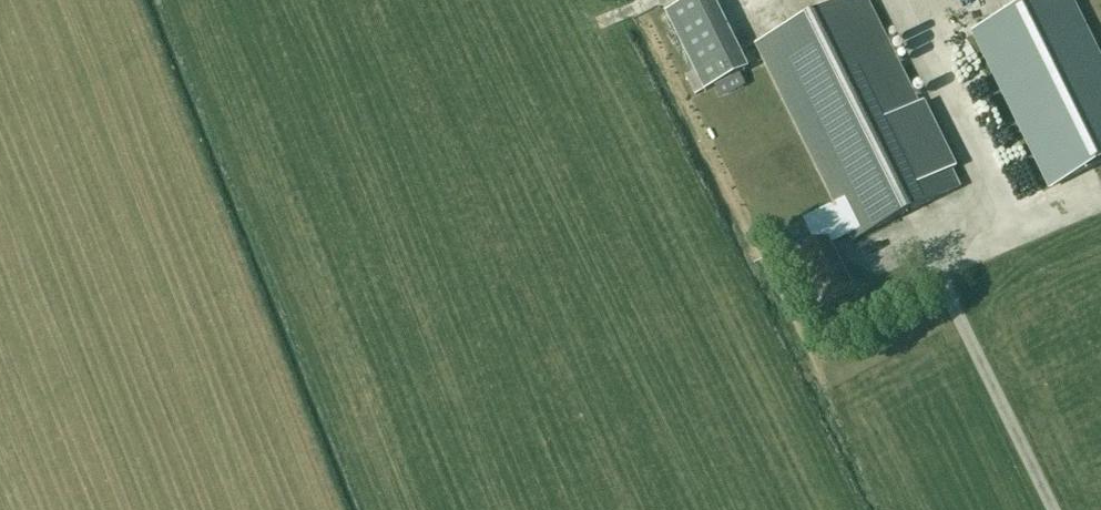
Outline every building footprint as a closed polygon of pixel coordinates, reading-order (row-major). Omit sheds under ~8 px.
[(743,72),(708,0),(691,0),(665,13),(704,91),(743,72)] [(959,188),(866,0),(849,0),(755,46),(834,204),(803,220),(815,245),(796,255),(806,275),(809,273),(822,300),(850,286),(830,245),(849,236),(852,241),(959,188)] [(1073,0),(1037,0),(971,33),(1048,190),(1100,164),(1100,56),(1073,0)]
